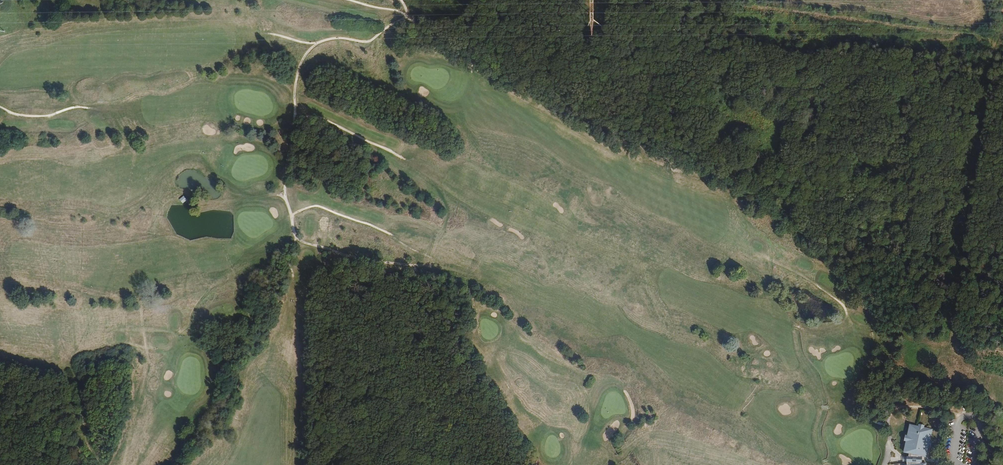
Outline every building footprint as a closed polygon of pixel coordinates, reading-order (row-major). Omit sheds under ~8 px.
[(933,429),(925,427),(919,426),(910,424),(907,435),(906,441),(904,452),(909,453),(909,456),(907,456),(907,457),(907,461),(907,462),(907,464),(905,464),(927,464),(927,463),(921,463),(921,462),(922,462),(923,457),(921,457),(921,456),(927,457),(930,445),(930,441),(933,429)]
